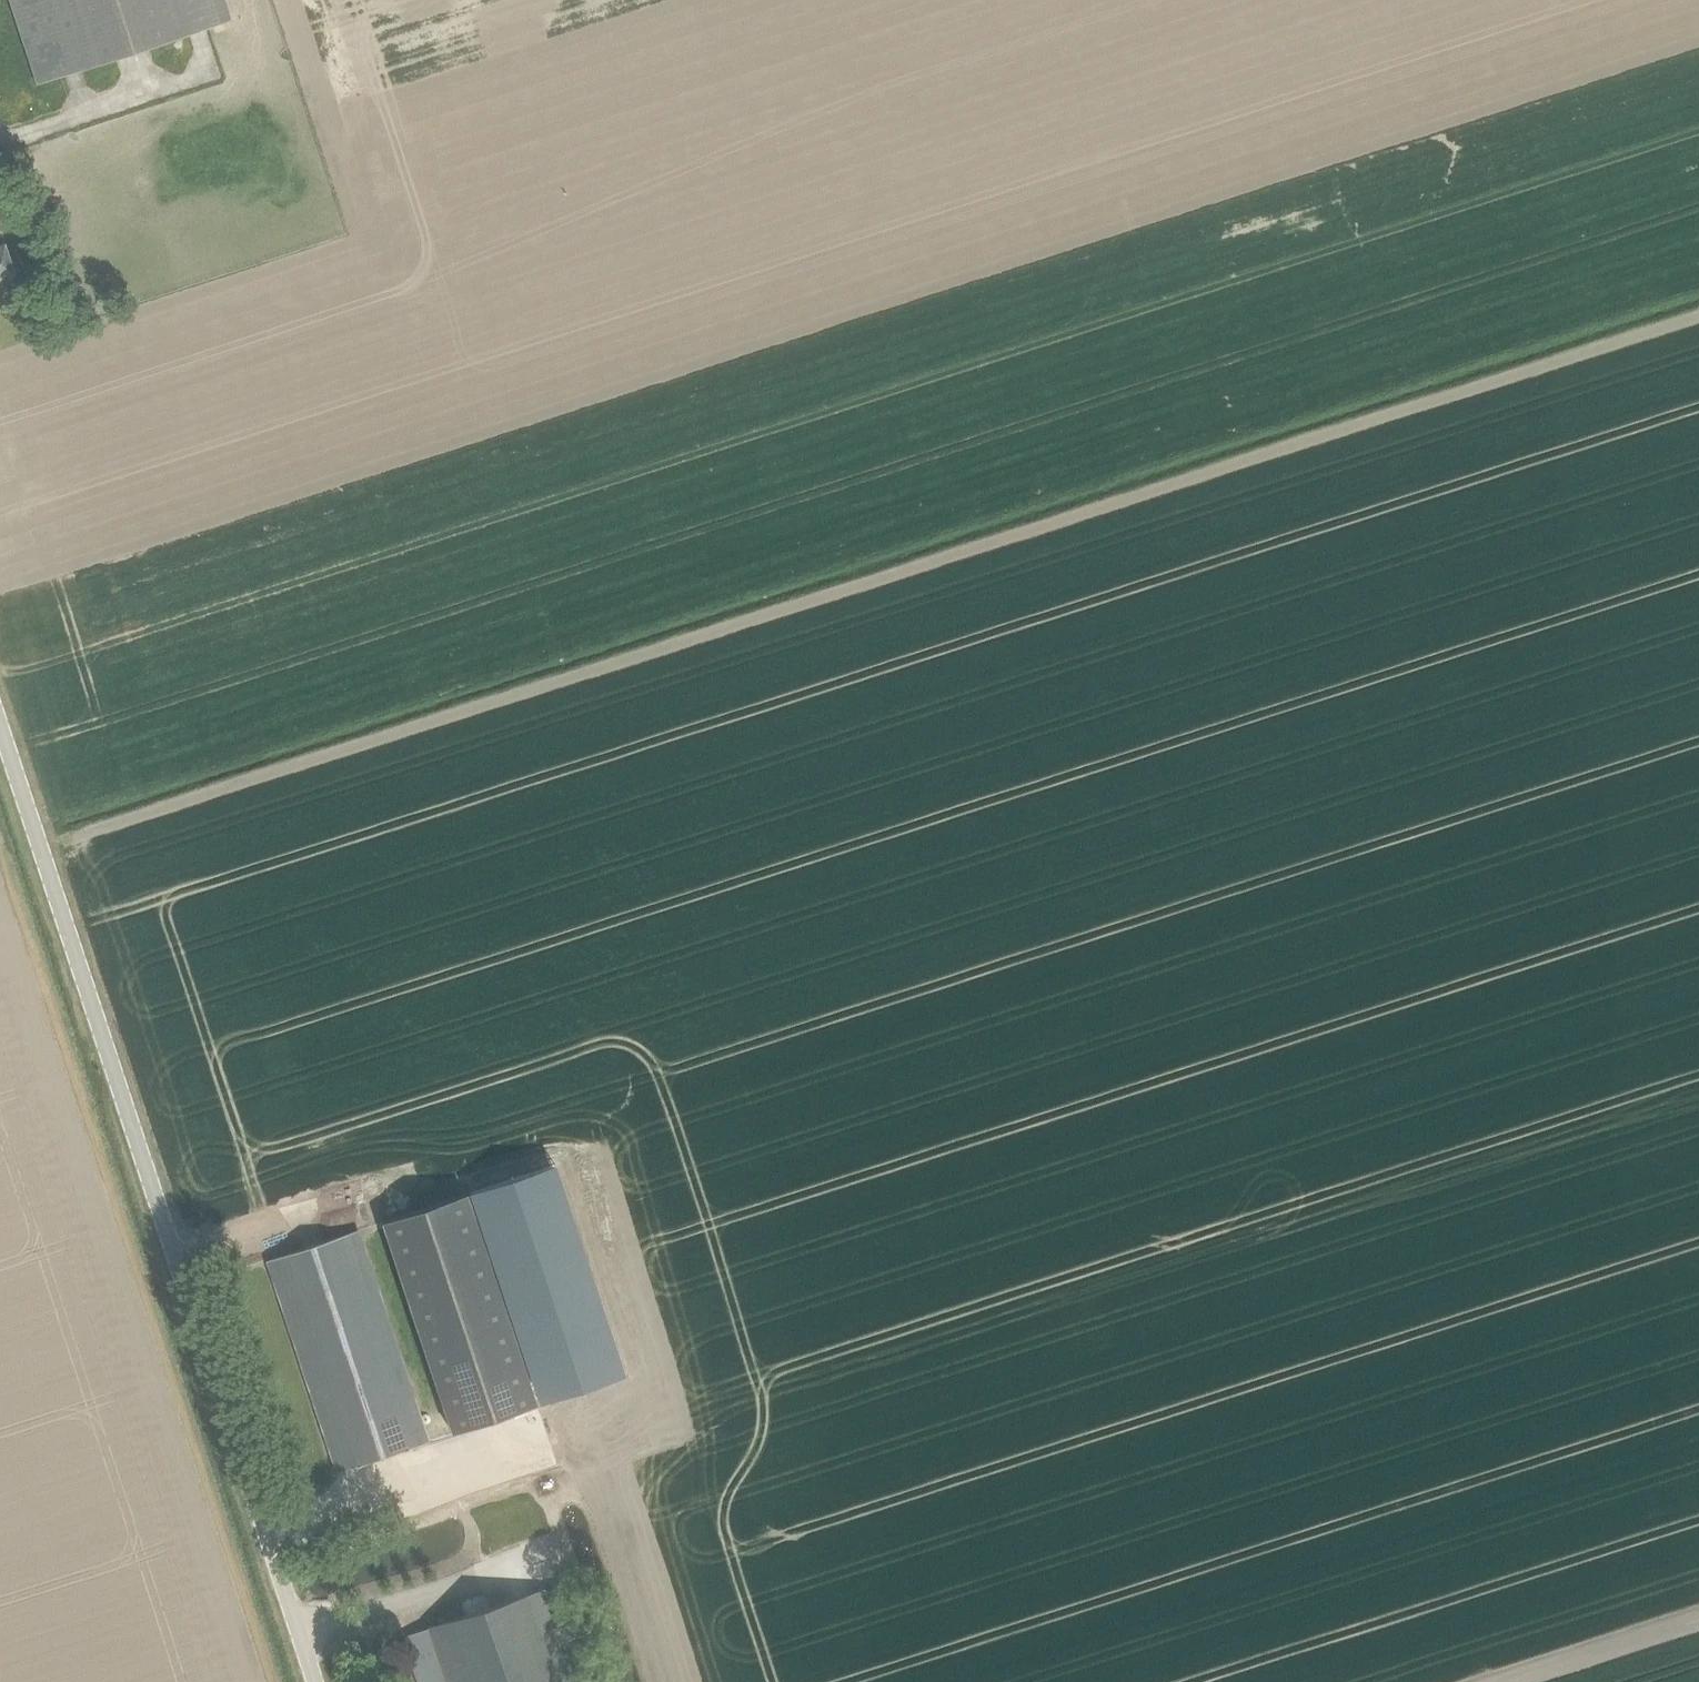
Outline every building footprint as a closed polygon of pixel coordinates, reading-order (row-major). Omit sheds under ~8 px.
[(38,84),(234,20),(227,0),(11,0),(38,84)] [(16,282),(1,235),(0,236),(0,287),(16,282)] [(472,1194),(540,1405),(625,1378),(556,1167),(472,1194)] [(536,1406),(468,1196),(384,1223),(452,1434),(536,1406)] [(432,1436),(380,1278),(362,1225),(273,1255),(343,1466),(432,1436)] [(405,1637),(421,1681),(574,1681),(561,1644),(572,1641),(554,1587),(405,1637)]
